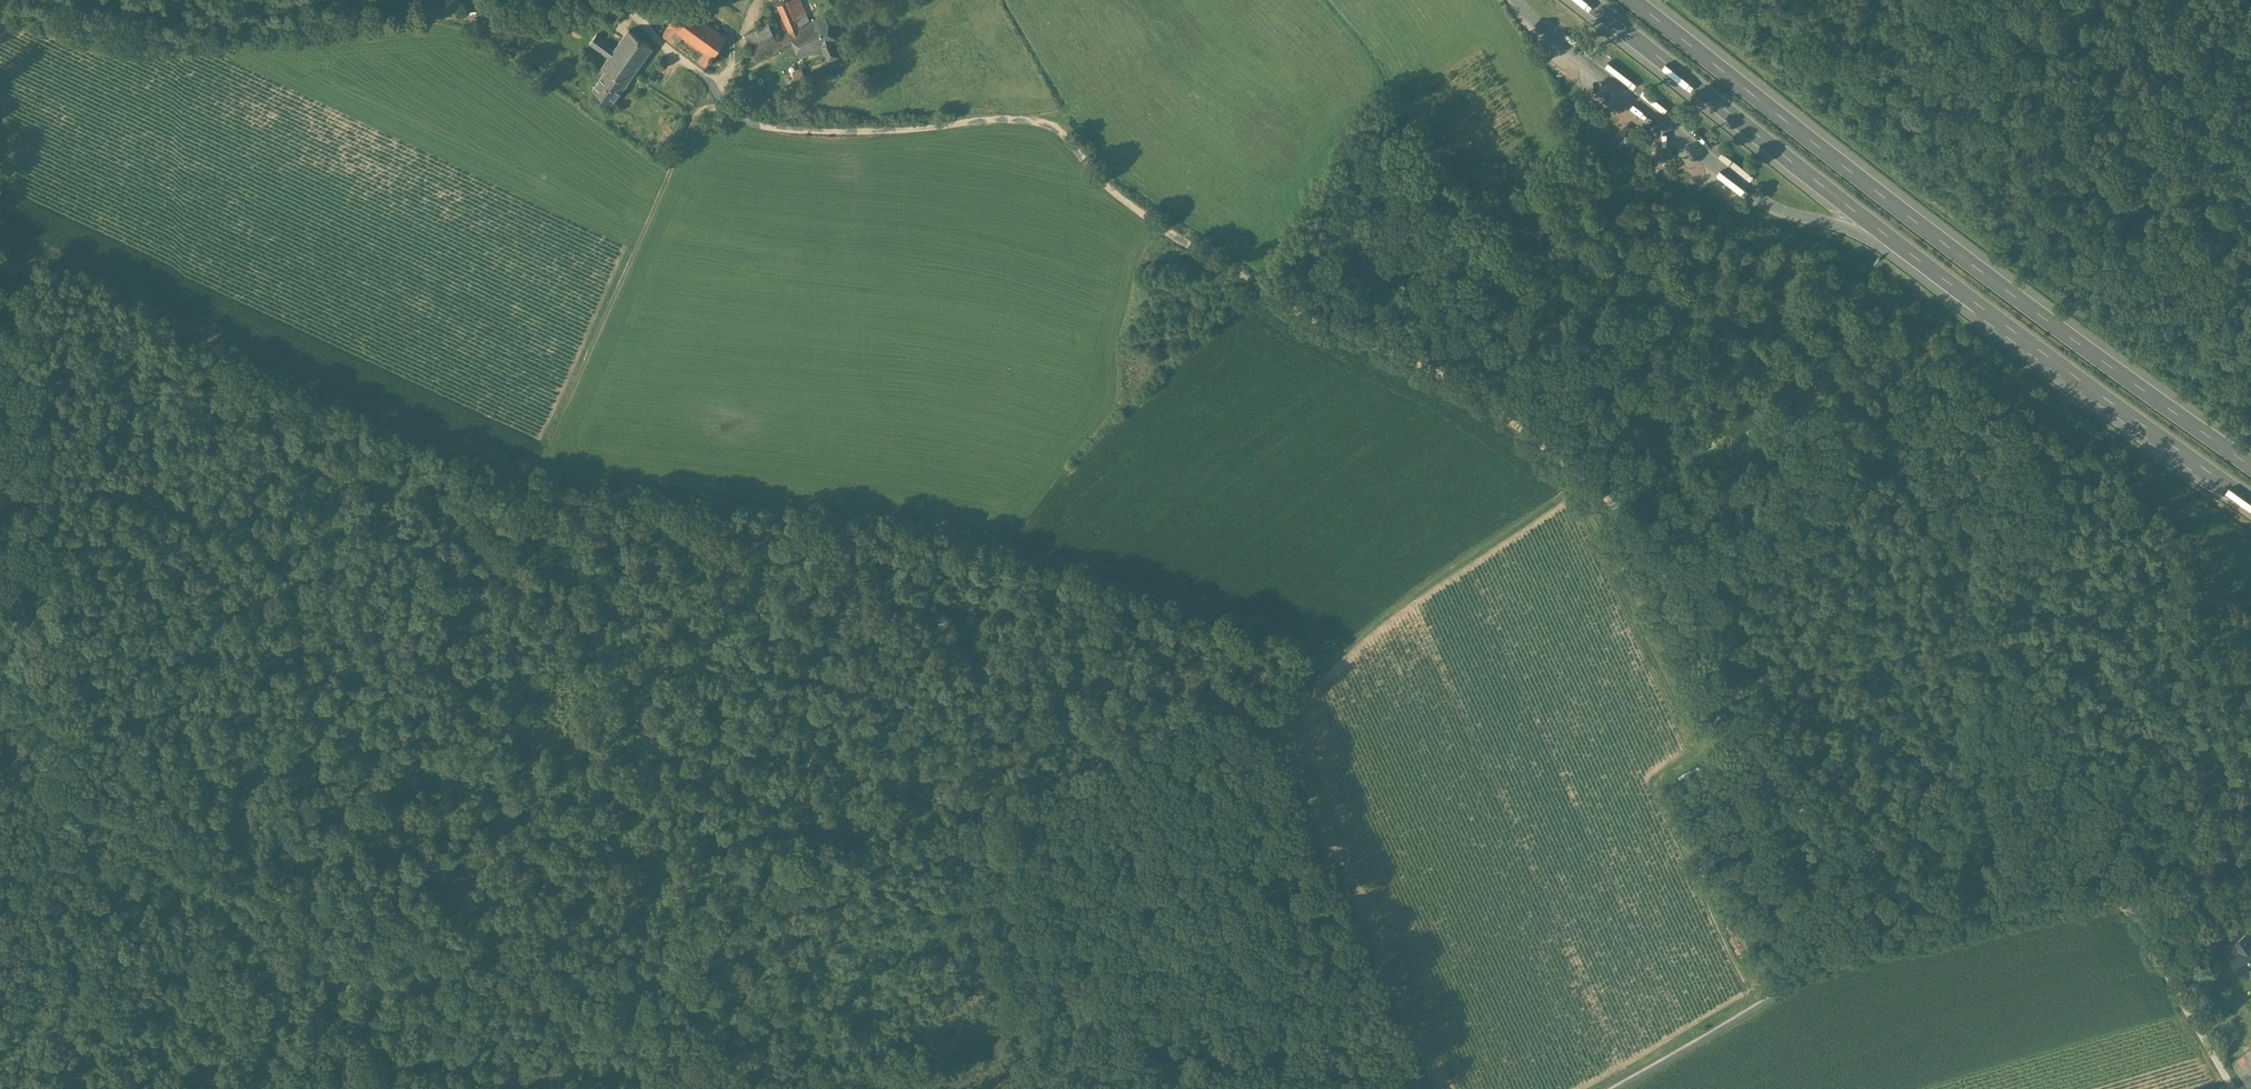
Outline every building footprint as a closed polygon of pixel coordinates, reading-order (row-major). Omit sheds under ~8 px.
[(688,0),(687,0),(683,7),(693,14),(698,7),(688,0)] [(799,0),(795,0),(777,7),(789,34),(780,37),(784,47),(793,44),(800,60),(824,50),(829,60),(837,56),(833,46),(837,44),(825,18),(810,24),(799,0)] [(693,14),(683,7),(668,27),(712,59),(727,39),(693,14)] [(600,9),(584,12),(585,21),(602,18),(600,9)] [(768,26),(743,38),(748,48),(748,49),(754,62),(779,50),(768,26)] [(712,59),(668,27),(661,36),(706,68),(712,59)] [(628,31),(615,49),(596,35),(590,45),(609,58),(599,71),(604,75),(592,90),(612,104),(652,49),(628,31)] [(1595,62),(1620,82),(1624,77),(1598,57),(1595,62)] [(788,64),(763,75),(772,95),(797,84),(793,75),(788,64)] [(802,72),(793,75),(797,84),(806,81),(802,72)] [(760,76),(754,79),(759,90),(765,87),(760,76)] [(1624,132),(1616,142),(1630,153),(1638,144),(1624,132)] [(2234,943),(2240,951),(2228,959),(2240,976),(2250,969),(2250,941),(2246,935),(2234,943)] [(2231,1063),(2247,1087),(2250,1085),(2250,1051),(2231,1063)]
